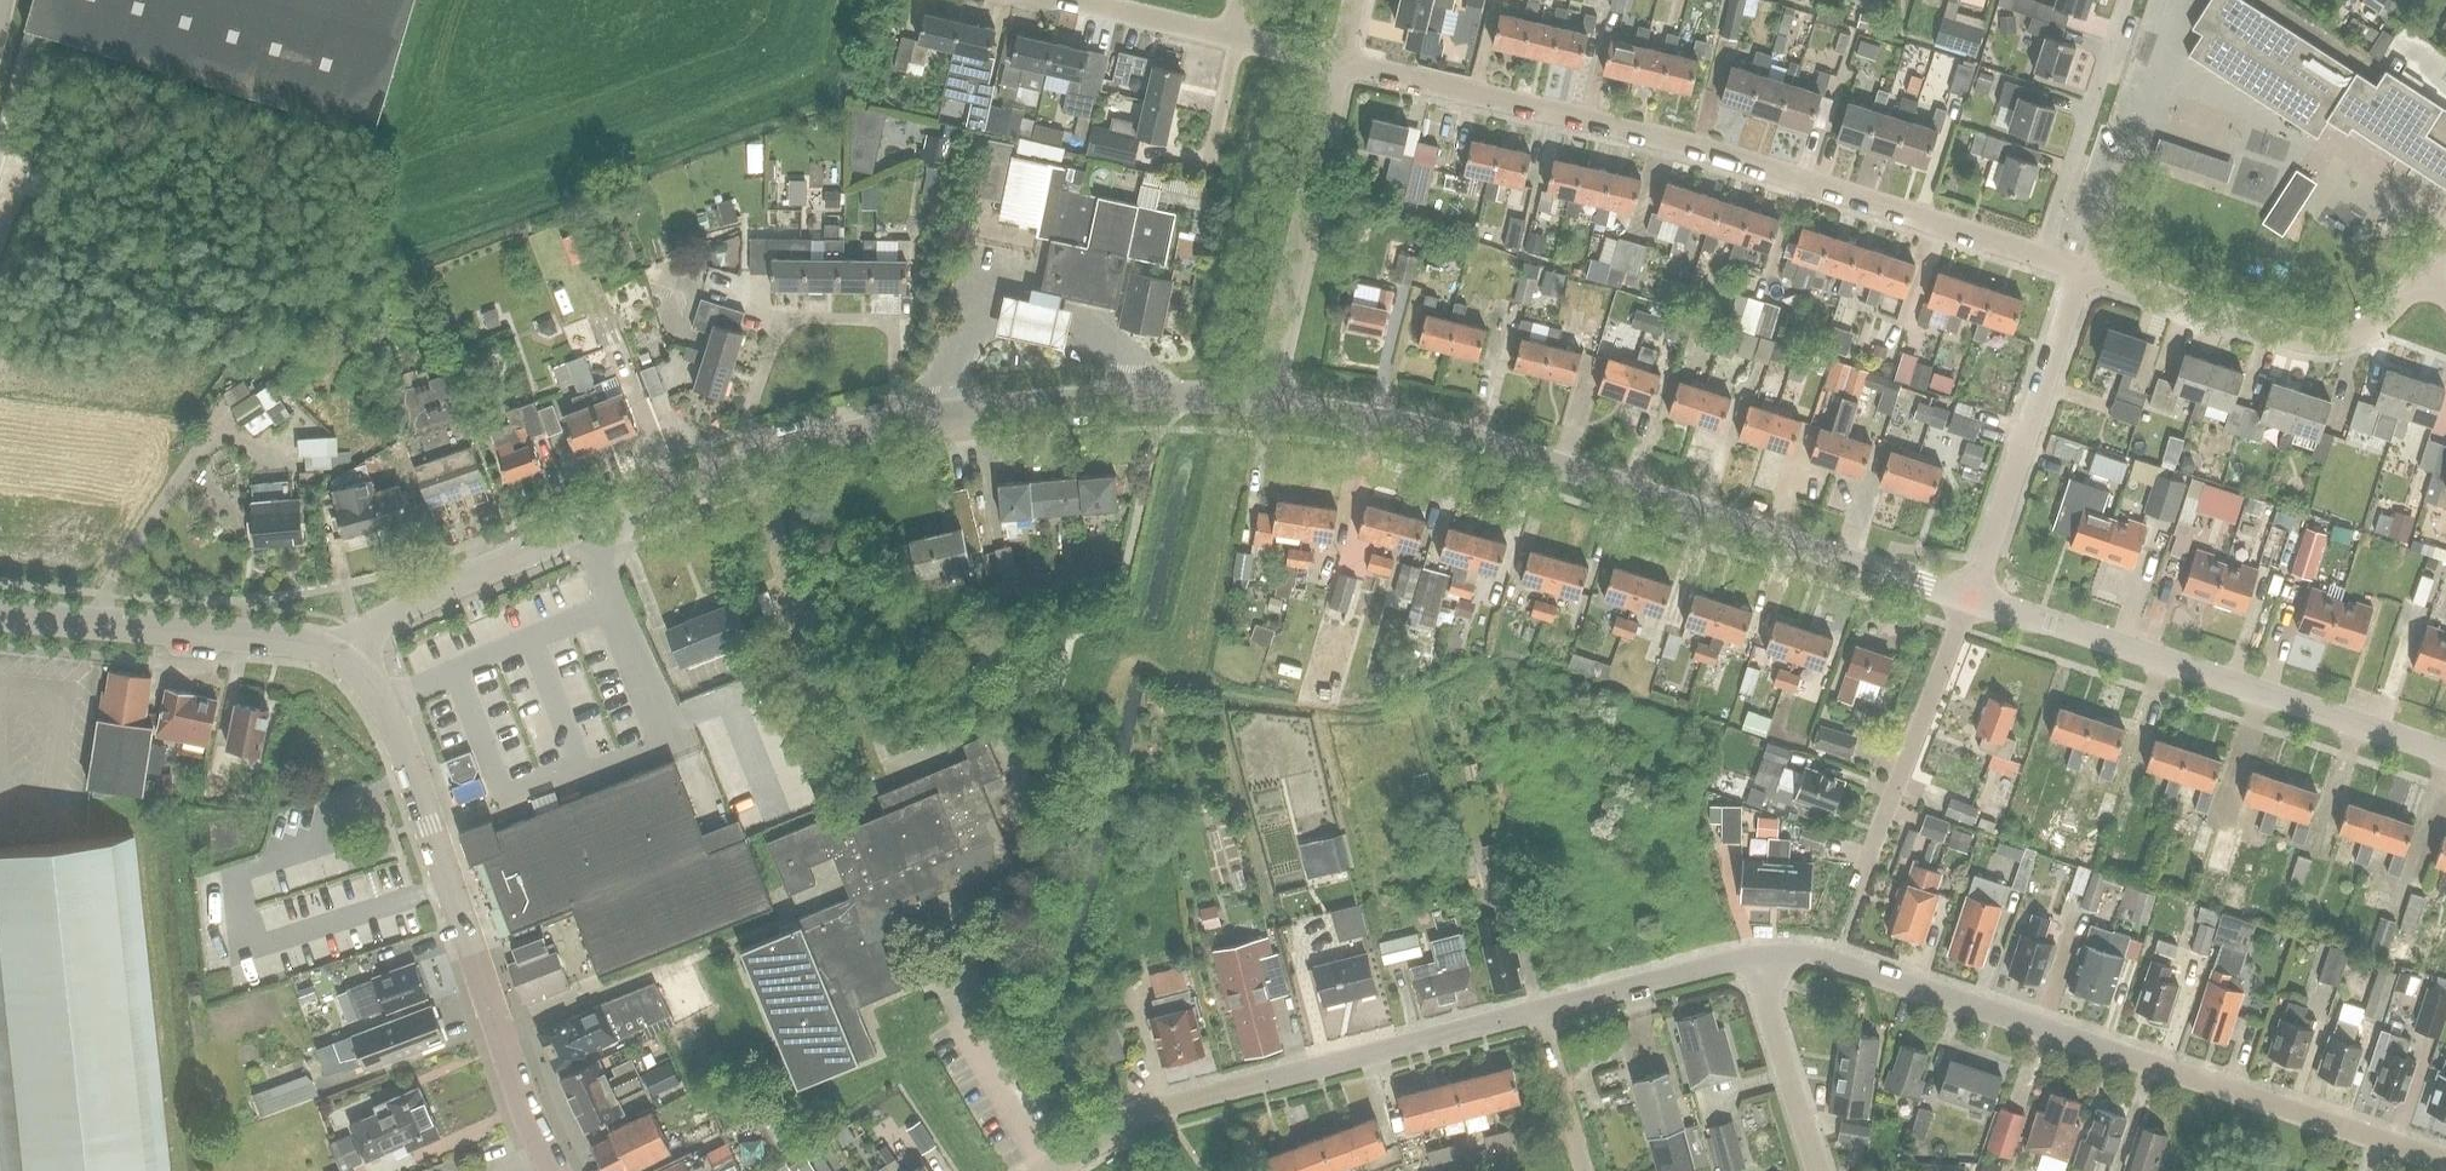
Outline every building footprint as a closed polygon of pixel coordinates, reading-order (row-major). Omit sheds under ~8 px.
[(416,0),(35,0),(27,28),(377,132),(416,0)] [(1411,29),(1406,50),(1436,57),(1447,10),(1453,12),(1456,0),(1403,0),(1397,25),(1411,29)] [(1465,15),(1480,18),(1484,0),(1469,0),(1465,15)] [(1535,22),(1541,0),(1528,0),(1524,20),(1501,14),(1493,46),(1522,52),(1530,21),(1535,22)] [(1611,7),(1625,11),(1628,0),(1613,0),(1611,7)] [(1720,36),(1735,40),(1745,0),(1728,0),(1720,36)] [(1949,2),(1959,4),(1959,3),(1983,9),(1985,0),(1949,0),(1949,2)] [(2037,2),(2029,0),(2013,0),(2010,10),(2032,17),(2037,2)] [(2064,27),(2066,20),(2068,13),(2085,18),(2090,0),(2055,0),(2053,7),(2037,2),(2032,17),(2064,27)] [(2186,56),(2315,138),(2326,122),(2346,134),(2350,128),(2445,190),(2445,110),(2419,93),(2415,91),(2398,80),(2384,71),(2374,85),(2241,0),(2208,0),(2190,28),(2200,35),(2186,56)] [(2360,4),(2385,20),(2394,5),(2387,0),(2363,0),(2360,4)] [(1564,29),(1569,10),(1556,8),(1552,26),(1535,22),(1530,21),(1522,52),(1551,59),(1559,28),(1564,29)] [(1774,49),(1783,52),(1793,14),(1785,12),(1774,49)] [(1862,12),(1858,25),(1874,30),(1878,17),(1862,12)] [(953,50),(960,21),(927,13),(921,41),(904,37),(896,69),(924,75),(931,45),(953,50)] [(1559,28),(1551,59),(1580,66),(1588,35),(1592,36),(1597,17),(1586,14),(1581,33),(1564,29),(1559,28)] [(1975,55),(1983,27),(1945,16),(1936,43),(1975,55)] [(2014,16),(2000,17),(2001,34),(2015,33),(2014,16)] [(2061,35),(2064,27),(2032,17),(2028,31),(2044,36),(2033,70),(2065,80),(2076,45),(2060,40),(2061,35)] [(991,81),(996,58),(990,57),(996,30),(960,21),(953,50),(955,51),(950,71),(944,95),(972,101),(977,82),(989,85),(990,81),(991,81)] [(1645,48),(1650,29),(1639,27),(1634,46),(1611,40),(1604,72),(1633,79),(1641,47),(1645,48)] [(2378,61),(2393,39),(2382,31),(2368,53),(2378,61)] [(1851,36),(1841,32),(1835,51),(1845,54),(1851,36)] [(1002,83),(1000,94),(1017,98),(1019,88),(1041,93),(1043,84),(1046,71),(1047,71),(1054,43),(1019,34),(1012,64),(1007,63),(1002,83)] [(1674,55),(1679,36),(1666,34),(1662,52),(1645,48),(1641,47),(1633,79),(1662,85),(1669,54),(1674,55)] [(1857,52),(1876,58),(1880,45),(1861,39),(1857,52)] [(1662,85),(1691,92),(1698,61),(1702,62),(1707,43),(1696,40),(1691,59),(1674,55),(1669,54),(1662,85)] [(1054,43),(1047,71),(1072,77),(1064,112),(1094,119),(1095,119),(1102,91),(1104,83),(1103,83),(1082,78),(1089,51),(1054,43)] [(1768,54),(1768,53),(1758,50),(1751,72),(1733,66),(1724,92),(1721,101),(1751,111),(1763,76),(1766,77),(1773,56),(1768,54)] [(1145,101),(1175,108),(1183,73),(1155,66),(1156,61),(1120,52),(1113,82),(1129,86),(1133,73),(1151,77),(1145,101)] [(1795,86),(1802,66),(1791,62),(1784,83),(1766,77),(1763,76),(1751,111),(1780,120),(1792,84),(1795,86)] [(1959,64),(1950,93),(1964,97),(1973,69),(1959,64)] [(1792,84),(1780,120),(1810,130),(1813,120),(1821,95),(1824,96),(1832,75),(1820,71),(1814,92),(1795,86),(1792,84)] [(1980,72),(1973,92),(1986,96),(1993,76),(1980,72)] [(1912,76),(1906,92),(1917,95),(1922,79),(1912,76)] [(2009,129),(2046,140),(2056,109),(2021,97),(2024,86),(2006,80),(1998,104),(2015,109),(2009,129)] [(984,131),(992,100),(995,87),(989,85),(977,82),(972,101),(966,126),(984,131)] [(1883,114),(1889,93),(1879,90),(1872,111),(1849,103),(1841,129),(1838,138),(1868,148),(1879,113),(1883,114)] [(1919,103),(1908,99),(1901,120),(1883,114),(1879,113),(1868,148),(1897,157),(1908,122),(1912,123),(1919,103)] [(1167,144),(1175,108),(1145,101),(1140,125),(1115,119),(1112,131),(1092,127),(1086,154),(1134,165),(1140,137),(1167,144)] [(1908,122),(1897,157),(1927,166),(1929,157),(1938,132),(1940,133),(1947,112),(1937,109),(1931,129),(1912,123),(1908,122)] [(1375,117),(1367,148),(1392,154),(1388,173),(1386,180),(1408,185),(1405,199),(1424,204),(1438,148),(1418,143),(1415,156),(1403,154),(1409,128),(1410,126),(1375,117)] [(1979,130),(1972,151),(1994,158),(1987,183),(1998,187),(1997,188),(2027,198),(2038,164),(2013,156),(2017,146),(2018,143),(1979,130)] [(849,134),(849,170),(872,174),(879,140),(849,134)] [(918,149),(917,155),(946,161),(949,143),(928,139),(926,150),(918,149)] [(1495,179),(1503,147),(1473,140),(1465,171),(1460,170),(1458,178),(1455,189),(1474,194),(1478,175),(1489,177),(1495,179)] [(2225,180),(2230,164),(2158,141),(2152,157),(2225,180)] [(1495,179),(1489,177),(1485,196),(1503,201),(1507,182),(1525,186),(1532,154),(1503,147),(1495,179)] [(1576,198),(1584,167),(1555,160),(1548,191),(1541,190),(1536,210),(1549,213),(1554,193),(1571,197),(1576,198)] [(937,197),(942,168),(926,165),(922,194),(937,197)] [(1604,205),(1612,174),(1584,167),(1576,198),(1571,197),(1566,217),(1577,219),(1582,199),(1599,203),(1604,205)] [(1599,203),(1594,223),(1606,226),(1611,206),(1633,211),(1640,181),(1612,174),(1604,205),(1599,203)] [(1448,176),(1445,187),(1455,189),(1458,178),(1448,176)] [(1685,224),(1696,192),(1668,183),(1657,214),(1653,213),(1647,231),(1659,235),(1665,217),(1681,222),(1685,224)] [(1039,229),(1038,236),(1042,237),(1053,239),(1042,291),(1042,292),(1062,296),(1118,308),(1129,258),(1167,266),(1177,213),(1081,194),(1047,187),(1039,229)] [(2309,203),(2289,190),(2264,226),(2284,239),(2309,203)] [(1713,233),(1724,202),(1696,192),(1685,224),(1681,222),(1675,240),(1686,244),(1692,226),(1707,231),(1713,233)] [(826,193),(825,209),(841,209),(842,193),(826,193)] [(737,221),(731,200),(717,204),(724,225),(737,221)] [(1741,242),(1751,211),(1724,202),(1713,233),(1707,231),(1701,249),(1714,253),(1720,235),(1736,240),(1741,242)] [(1769,251),(1780,220),(1751,211),(1741,242),(1736,240),(1729,258),(1741,262),(1748,244),(1769,251)] [(707,216),(699,218),(702,229),(710,227),(707,216)] [(1525,219),(1510,216),(1504,246),(1518,249),(1525,219)] [(846,239),(842,239),(842,225),(826,225),(826,259),(812,258),(807,258),(806,288),(840,289),(841,259),(845,259),(846,239)] [(1822,268),(1832,237),(1803,227),(1798,245),(1793,259),(1788,257),(1782,275),(1793,278),(1796,269),(1812,274),(1815,266),(1822,268)] [(1623,270),(1632,241),(1618,236),(1609,265),(1623,270)] [(812,258),(812,238),(752,237),(751,273),(767,274),(768,249),(791,249),(791,259),(773,258),(772,288),(806,288),(807,258),(812,258)] [(1849,277),(1859,246),(1832,237),(1822,268),(1815,266),(1812,274),(1809,284),(1821,288),(1827,270),(1844,275),(1849,277)] [(879,260),(879,240),(866,239),(866,259),(845,259),(841,259),(840,289),(873,290),(874,260),(879,260)] [(874,260),(873,290),(907,290),(908,260),(911,260),(911,240),(899,240),(899,260),(879,260),(874,260)] [(1623,270),(1638,274),(1647,245),(1632,241),(1623,270)] [(1789,242),(1784,256),(1788,257),(1793,259),(1798,245),(1789,242)] [(1877,286),(1887,255),(1859,246),(1849,277),(1844,275),(1838,293),(1849,297),(1855,279),(1871,284),(1877,286)] [(1410,284),(1417,257),(1400,253),(1393,280),(1405,283),(1410,284)] [(1916,264),(1915,264),(1887,255),(1877,286),(1871,284),(1865,302),(1877,306),(1883,288),(1905,296),(1916,264)] [(707,258),(696,259),(697,270),(708,268),(707,258)] [(1517,274),(1511,300),(1525,304),(1531,305),(1538,279),(1541,268),(1526,264),(1523,275),(1521,275),(1517,274)] [(1609,265),(1604,281),(1618,286),(1623,270),(1609,265)] [(1541,291),(1560,296),(1565,274),(1547,270),(1541,291)] [(1575,270),(1573,276),(1582,278),(1583,272),(1575,270)] [(1957,312),(1967,281),(1938,272),(1928,303),(1923,302),(1917,319),(1929,323),(1935,305),(1951,311),(1957,312)] [(1174,281),(1133,273),(1121,327),(1163,335),(1174,281)] [(1984,321),(1994,290),(1967,281),(1957,312),(1951,311),(1945,329),(1956,332),(1962,314),(1979,320),(1984,321)] [(1389,310),(1394,291),(1381,288),(1377,307),(1352,302),(1347,327),(1383,335),(1388,310),(1389,310)] [(1691,289),(1686,303),(1700,308),(1704,294),(1691,289)] [(1984,321),(1979,320),(1973,338),(1984,342),(1991,323),(2013,331),(2023,300),(1994,290),(1984,321)] [(1426,314),(1419,343),(1449,351),(1457,322),(1453,321),(1434,316),(1438,298),(1426,295),(1422,313),(1426,314)] [(1753,297),(1744,322),(1743,327),(1757,331),(1766,301),(1753,297)] [(705,356),(734,365),(744,333),(740,332),(745,314),(701,300),(692,327),(712,333),(706,353),(705,356)] [(1006,301),(999,339),(1067,353),(1075,316),(1006,301)] [(1766,301),(1757,331),(1771,336),(1781,306),(1766,301)] [(1457,322),(1449,351),(1479,359),(1487,330),(1481,328),(1463,323),(1467,306),(1457,303),(1453,321),(1457,322)] [(496,310),(483,314),(489,330),(502,325),(496,310)] [(1637,311),(1632,325),(1647,330),(1652,316),(1649,315),(1637,311)] [(1680,342),(1689,317),(1672,311),(1664,337),(1680,342)] [(1652,316),(1647,330),(1662,335),(1666,321),(1652,316)] [(552,319),(538,325),(542,333),(550,337),(559,333),(552,319)] [(1547,345),(1551,326),(1522,319),(1517,337),(1522,338),(1515,367),(1544,374),(1551,346),(1547,345)] [(1551,346),(1544,374),(1575,382),(1582,353),(1558,347),(1563,330),(1551,326),(1547,345),(1551,346)] [(1826,348),(1846,355),(1853,332),(1834,326),(1826,348)] [(2148,393),(2144,392),(2156,356),(2141,351),(2146,338),(2110,326),(2099,360),(2126,369),(2110,416),(2137,425),(2148,393)] [(1723,337),(1707,332),(1702,349),(1717,354),(1723,337)] [(1737,342),(1723,337),(1717,354),(1732,359),(1737,342)] [(1792,366),(1794,361),(1798,349),(1777,342),(1771,360),(1792,366)] [(1876,346),(1873,356),(1885,360),(1888,350),(1876,346)] [(705,356),(706,353),(687,347),(683,360),(702,366),(695,389),(724,398),(734,365),(705,356)] [(1642,347),(1637,361),(1652,366),(1657,352),(1642,347)] [(1916,383),(1923,353),(1907,350),(1900,379),(1916,383)] [(648,353),(638,357),(643,368),(652,364),(648,353)] [(2202,400),(2214,363),(2185,353),(2175,383),(2159,378),(2150,405),(2173,413),(2180,393),(2198,398),(2202,400)] [(575,358),(567,361),(574,377),(574,378),(590,372),(583,355),(575,358)] [(1624,399),(1637,361),(1621,356),(1619,361),(1609,358),(1598,390),(1624,399)] [(1637,361),(1624,399),(1650,408),(1661,375),(1650,372),(1652,366),(1637,361)] [(1794,361),(1792,366),(1788,377),(1803,382),(1808,365),(1794,361)] [(1844,391),(1852,367),(1832,361),(1825,385),(1844,391)] [(2237,434),(2247,407),(2234,402),(2243,372),(2214,363),(2202,400),(2198,398),(2191,419),(2202,422),(2208,402),(2231,409),(2224,430),(2237,434)] [(652,365),(640,370),(651,396),(663,391),(652,365)] [(1852,367),(1844,391),(1859,396),(1866,372),(1852,367)] [(2404,415),(2416,379),(2387,369),(2375,405),(2359,399),(2349,427),(2373,434),(2381,408),(2399,414),(2404,415)] [(1936,385),(1956,392),(1961,377),(1941,370),(1936,385)] [(488,486),(450,371),(400,387),(415,432),(405,435),(428,506),(488,486)] [(590,372),(574,378),(581,395),(588,392),(597,389),(595,385),(590,372)] [(1892,380),(1869,373),(1865,387),(1898,398),(1902,386),(1891,382),(1892,380)] [(1695,422),(1707,384),(1691,379),(1690,384),(1679,381),(1669,413),(1695,422)] [(2433,425),(2445,388),(2416,379),(2404,415),(2399,414),(2393,434),(2403,438),(2410,418),(2433,425)] [(244,380),(223,395),(243,425),(266,410),(276,426),(292,416),(282,400),(277,402),(267,386),(254,395),(244,380)] [(2289,429),(2302,392),(2272,382),(2262,412),(2247,407),(2237,434),(2261,442),(2267,421),(2285,427),(2289,429)] [(1707,384),(1695,422),(1720,430),(1731,398),(1720,394),(1722,389),(1707,384)] [(593,404),(608,442),(637,430),(622,392),(611,397),(607,385),(597,389),(588,392),(593,404)] [(608,442),(593,404),(588,392),(581,395),(574,398),(579,410),(563,416),(578,454),(608,442)] [(2325,463),(2330,449),(2334,435),(2321,431),(2331,401),(2302,392),(2289,429),(2285,427),(2279,448),(2289,451),(2292,443),(2314,450),(2311,458),(2325,463)] [(1848,429),(1857,402),(1841,397),(1833,424),(1831,429),(1821,426),(1820,426),(1809,459),(1836,468),(1848,429)] [(1765,445),(1778,406),(1762,401),(1760,407),(1750,403),(1739,436),(1765,445)] [(1928,424),(1934,406),(1919,401),(1913,419),(1928,424)] [(544,432),(534,402),(520,407),(508,412),(512,424),(492,431),(497,445),(509,479),(543,466),(534,442),(533,442),(531,437),(538,434),(544,432)] [(556,434),(562,432),(553,405),(538,411),(547,437),(556,434)] [(1791,454),(1802,421),(1791,417),(1793,411),(1778,406),(1765,445),(1791,454)] [(1934,406),(1928,424),(1943,429),(1949,411),(1934,406)] [(1973,439),(1978,423),(1953,415),(1947,431),(1973,439)] [(1862,477),(1873,443),(1862,440),(1864,434),(1848,429),(1836,468),(1862,477)] [(306,436),(307,469),(340,467),(339,434),(306,436)] [(2442,444),(2428,439),(2420,467),(2433,471),(2442,444)] [(1961,463),(1979,468),(1985,447),(1968,442),(1961,463)] [(2442,444),(2433,471),(2424,501),(2445,508),(2445,445),(2442,444)] [(1906,491),(1919,452),(1903,447),(1901,453),(1891,450),(1880,483),(1906,491)] [(1919,452),(1906,491),(1932,500),(1943,467),(1932,463),(1933,457),(1919,452)] [(2094,453),(2088,472),(2121,483),(2127,464),(2094,453)] [(2185,457),(2181,469),(2193,473),(2195,466),(2192,459),(2185,457)] [(367,459),(335,479),(336,502),(344,538),(384,526),(375,492),(367,459)] [(2163,459),(2161,467),(2175,471),(2177,463),(2163,459)] [(1043,499),(1045,516),(1119,509),(1116,474),(1030,482),(1031,500),(1043,499)] [(2174,523),(2186,484),(2157,475),(2144,513),(2164,519),(2174,523)] [(2188,527),(2193,512),(2202,485),(2190,481),(2176,523),(2188,527)] [(1015,518),(1045,516),(1043,499),(1031,500),(1030,482),(999,485),(1002,520),(1004,528),(1007,528),(1009,537),(1019,536),(1015,518)] [(399,484),(375,492),(384,526),(409,519),(399,484)] [(2202,485),(2193,512),(2231,524),(2240,497),(2202,485)] [(2250,497),(2245,511),(2259,516),(2264,502),(2250,497)] [(302,500),(254,504),(257,545),(305,541),(302,500)] [(1259,513),(1254,544),(1272,547),(1274,533),(1303,537),(1308,505),(1278,501),(1276,516),(1259,513)] [(1367,504),(1359,535),(1388,544),(1397,513),(1367,504)] [(2102,557),(2115,520),(2100,515),(2102,509),(2085,504),(2071,546),(2102,557)] [(1303,537),(1315,539),(1334,542),(1339,510),(1308,505),(1303,537)] [(2279,569),(2291,531),(2295,516),(2277,511),(2272,525),(2261,564),(2279,569)] [(1397,513),(1388,544),(1417,552),(1426,521),(1397,513)] [(2378,514),(2373,534),(2388,538),(2406,543),(2407,541),(2412,524),(2394,518),(2378,514)] [(2133,567),(2147,525),(2128,518),(2126,524),(2115,520),(2102,557),(2133,567)] [(2194,529),(2188,527),(2176,523),(2172,535),(2175,536),(2169,557),(2178,560),(2183,562),(2194,529)] [(1461,595),(1479,536),(1449,527),(1440,558),(1459,563),(1450,592),(1461,595)] [(961,529),(910,541),(919,578),(970,566),(961,529)] [(2291,574),(2310,580),(2325,536),(2305,529),(2291,574)] [(1479,536),(1461,595),(1471,598),(1480,569),(1498,575),(1507,544),(1479,536)] [(1015,576),(1009,547),(996,549),(1002,579),(1015,576)] [(1291,598),(1296,566),(1299,566),(1302,550),(1289,548),(1287,565),(1281,564),(1277,596),(1291,598)] [(2214,601),(2226,564),(2213,560),(2214,554),(2197,549),(2183,591),(2214,601)] [(1234,575),(1248,577),(1252,552),(1239,550),(1234,575)] [(1302,550),(1299,566),(1310,568),(1312,551),(1302,550)] [(1532,550),(1522,582),(1551,590),(1561,559),(1532,550)] [(1383,557),(1371,553),(1366,570),(1378,573),(1383,557)] [(1383,557),(1378,573),(1389,576),(1393,560),(1383,557)] [(1561,559),(1551,590),(1580,599),(1589,567),(1561,559)] [(2226,564),(2214,601),(2246,611),(2259,569),(2241,563),(2239,569),(2226,564)] [(1394,596),(1411,601),(1420,570),(1403,565),(1394,596)] [(1634,607),(1644,576),(1615,566),(1605,597),(1634,607)] [(1450,577),(1424,570),(1408,624),(1434,632),(1450,577)] [(1346,613),(1356,579),(1338,574),(1329,608),(1346,613)] [(1644,576),(1634,607),(1662,616),(1672,586),(1644,576)] [(2420,576),(2410,603),(2422,607),(2432,580),(2420,576)] [(2328,639),(2340,602),(2344,590),(2331,586),(2329,593),(2311,587),(2297,629),(2328,639)] [(1696,593),(1685,624),(1714,634),(1724,602),(1696,593)] [(1542,619),(1547,603),(1535,599),(1531,615),(1542,619)] [(1460,600),(1456,615),(1472,620),(1476,605),(1460,600)] [(2340,602),(2328,639),(2360,649),(2373,607),(2355,601),(2353,607),(2340,602)] [(1743,643),(1753,612),(1724,602),(1714,634),(1710,644),(1709,647),(1704,662),(1715,666),(1725,637),(1743,643)] [(1547,603),(1542,619),(1553,622),(1558,606),(1547,603)] [(736,607),(669,634),(684,670),(751,643),(736,607)] [(1623,636),(1628,621),(1617,617),(1612,632),(1623,636)] [(1777,619),(1766,651),(1784,657),(1795,661),(1805,629),(1777,619)] [(1628,621),(1623,636),(1633,640),(1639,624),(1628,621)] [(2445,669),(2445,638),(2442,636),(2444,631),(2426,625),(2413,667),(2443,677),(2445,669)] [(1805,629),(1795,661),(1806,664),(1823,670),(1834,639),(1805,629)] [(1693,658),(1704,662),(1709,647),(1710,644),(1699,641),(1693,658)] [(1850,672),(1841,700),(1852,704),(1854,697),(1875,704),(1882,683),(1884,684),(1892,659),(1857,647),(1849,671),(1850,672)] [(1754,689),(1760,671),(1747,667),(1739,693),(1751,697),(1754,689)] [(156,727),(144,725),(151,678),(110,672),(107,693),(103,693),(100,719),(101,719),(90,786),(146,795),(156,727)] [(1774,685),(1786,689),(1790,676),(1779,672),(1774,685)] [(1797,693),(1801,680),(1790,676),(1786,689),(1797,693)] [(168,690),(158,734),(184,739),(193,694),(168,690)] [(193,694),(184,739),(209,744),(219,699),(193,694)] [(1985,735),(1979,748),(2009,759),(2016,741),(2005,736),(2017,707),(1991,697),(1978,732),(1985,735)] [(239,703),(230,747),(263,754),(272,710),(239,703)] [(2090,756),(2109,761),(2106,773),(2120,777),(2125,757),(2134,759),(2144,725),(2062,703),(2053,734),(2080,741),(2074,764),(2087,767),(2090,756)] [(1747,712),(1741,730),(1765,738),(1771,720),(1747,712)] [(1858,737),(1821,725),(1814,747),(1851,759),(1858,737)] [(1015,855),(983,779),(1004,770),(987,730),(964,740),(970,753),(880,790),(887,808),(855,822),(847,804),(769,836),(791,889),(818,877),(811,860),(836,849),(853,891),(801,913),(804,919),(801,920),(744,945),(800,1082),(859,1058),(879,1049),(861,1002),(912,981),(893,933),(936,915),(928,893),(1015,855)] [(2160,737),(2152,770),(2233,788),(2240,755),(2160,737)] [(1777,790),(1779,785),(1797,792),(1795,797),(1835,812),(1845,782),(1805,768),(1803,773),(1786,767),(1792,751),(1769,742),(1755,782),(1777,790)] [(150,771),(163,773),(167,746),(154,744),(150,771)] [(479,771),(471,752),(445,761),(451,780),(462,783),(475,779),(479,771)] [(476,816),(459,822),(465,837),(471,854),(483,849),(513,928),(575,905),(601,974),(772,908),(745,840),(708,854),(673,762),(561,805),(538,814),(504,827),(500,829),(493,809),(476,816)] [(1478,764),(1464,767),(1467,782),(1481,778),(1478,764)] [(2261,767),(2251,798),(2328,822),(2338,791),(2261,767)] [(151,793),(174,791),(173,774),(151,774),(151,793)] [(2208,785),(2202,808),(2217,811),(2222,789),(2208,785)] [(561,805),(555,790),(532,799),(538,814),(561,805)] [(1951,797),(1945,814),(1972,824),(1979,808),(1951,797)] [(2422,854),(2433,822),(2355,797),(2345,828),(2422,854)] [(1741,842),(1741,806),(1722,806),(1722,842),(1741,842)] [(2274,807),(2268,828),(2281,832),(2287,811),(2274,807)] [(1758,816),(1755,834),(1777,835),(1779,819),(1758,816)] [(2311,840),(2317,820),(2305,816),(2299,836),(2311,840)] [(1927,819),(1921,835),(1933,840),(1937,841),(1945,844),(1951,827),(1927,819)] [(1981,819),(1977,829),(1992,834),(1996,824),(1981,819)] [(2202,821),(2195,859),(2213,862),(2220,824),(2202,821)] [(1827,834),(1803,826),(1798,842),(1821,850),(1827,834)] [(1954,829),(1951,840),(1969,846),(1973,835),(1954,829)] [(132,835),(88,840),(0,850),(0,1170),(170,1170),(132,835)] [(1342,835),(1305,844),(1314,877),(1350,869),(1342,835)] [(1776,900),(1780,836),(1768,835),(1767,859),(1743,858),(1742,878),(1745,878),(1744,897),(1747,897),(1747,902),(1762,903),(1762,899),(1776,900)] [(1789,861),(1790,837),(1780,836),(1776,900),(1789,901),(1789,905),(1804,907),(1804,902),(1808,902),(1809,884),(1811,884),(1813,863),(1789,861)] [(2369,838),(2364,859),(2377,862),(2382,841),(2369,838)] [(1483,846),(1493,886),(1508,881),(1498,842),(1483,846)] [(2025,846),(2011,887),(2024,891),(2033,861),(2032,861),(2036,850),(2025,846)] [(2394,868),(2408,873),(2416,853),(2402,847),(2394,868)] [(2301,854),(2294,883),(2311,887),(2317,857),(2301,854)] [(1918,866),(1920,861),(1915,860),(1907,883),(1904,882),(1903,885),(1899,887),(1896,895),(1899,899),(1888,930),(1891,931),(1893,935),(1899,937),(1902,935),(1906,936),(1927,869),(1918,866)] [(2090,868),(2078,864),(2069,891),(2082,895),(2090,868)] [(1927,869),(1906,936),(1908,936),(1910,940),(1916,942),(1921,940),(1924,941),(1934,910),(1937,909),(1939,902),(1938,899),(1939,894),(1935,893),(1943,869),(1938,868),(1937,872),(1927,869)] [(2080,907),(2096,912),(2105,885),(2120,890),(2124,879),(2093,869),(2080,907)] [(1994,927),(2007,886),(1973,875),(1949,953),(1982,964),(1990,939),(1994,938),(1997,930),(1994,927)] [(2154,897),(2138,892),(2129,921),(2146,926),(2154,897)] [(2421,931),(2431,896),(2417,892),(2407,926),(2421,931)] [(1359,905),(1332,912),(1339,941),(1367,934),(1359,905)] [(1216,907),(1201,910),(1206,931),(1221,927),(1216,907)] [(2227,986),(2231,975),(2239,978),(2257,923),(2223,912),(2214,941),(2222,943),(2214,968),(2194,1029),(2196,1030),(2197,1035),(2206,1038),(2210,1035),(2223,1039),(2229,1021),(2233,1023),(2243,991),(2227,986)] [(368,936),(399,928),(396,915),(364,924),(368,936)] [(2042,942),(2049,921),(2031,915),(2025,936),(2021,935),(2009,973),(2038,983),(2044,965),(2049,966),(2055,946),(2042,942)] [(1502,940),(1496,916),(1477,921),(1496,991),(1508,988),(1508,990),(1519,987),(1518,985),(1522,984),(1516,960),(1520,959),(1514,937),(1502,940)] [(2110,931),(2089,995),(2093,996),(2094,1001),(2100,1003),(2104,1000),(2109,1001),(2119,971),(2123,970),(2125,964),(2122,960),(2133,926),(2120,921),(2116,933),(2110,931)] [(2206,956),(2215,928),(2200,923),(2191,951),(2206,956)] [(2089,995),(2110,931),(2089,924),(2082,946),(2078,948),(2076,953),(2079,957),(2069,988),(2074,990),(2074,995),(2081,997),(2085,993),(2089,995)] [(547,943),(542,931),(512,943),(518,960),(510,963),(524,1000),(543,992),(545,996),(570,986),(553,941),(547,943)] [(1388,942),(1381,944),(1386,964),(1424,955),(1419,934),(1404,938),(1402,938),(1388,942)] [(1436,961),(1412,968),(1424,1012),(1477,998),(1466,953),(1461,934),(1431,942),(1436,961)] [(1240,1032),(1246,1058),(1283,1048),(1275,1018),(1276,1017),(1272,1000),(1283,997),(1268,937),(1214,952),(1235,1033),(1240,1032)] [(2396,955),(2412,961),(2417,944),(2401,939),(2396,955)] [(2154,954),(2174,960),(2177,947),(2158,941),(2154,954)] [(2330,946),(2318,981),(2337,987),(2349,952),(2330,946)] [(1378,992),(1368,953),(1315,967),(1325,1006),(1378,992)] [(2165,981),(2170,966),(2152,960),(2136,1010),(2148,1014),(2148,1019),(2159,1022),(2163,1019),(2166,1020),(2177,985),(2165,981)] [(364,984),(365,985),(350,991),(360,1019),(375,1013),(374,1011),(389,1006),(390,1008),(428,995),(422,977),(416,962),(376,976),(377,980),(364,984)] [(1183,967),(1152,975),(1157,995),(1188,987),(1188,985),(1193,984),(1189,969),(1184,971),(1183,967)] [(2377,968),(2362,1014),(2380,1020),(2395,974),(2377,968)] [(2399,973),(2393,990),(2414,998),(2421,981),(2399,973)] [(677,1025),(672,1016),(674,1015),(658,979),(591,1008),(569,1018),(569,1017),(539,1032),(557,1069),(586,1056),(586,1053),(616,1039),(618,1041),(629,1036),(633,1045),(677,1025)] [(313,986),(299,991),(303,1002),(318,997),(313,986)] [(2414,1030),(2438,1038),(2445,1012),(2445,993),(2428,987),(2414,1030)] [(350,991),(339,995),(349,1023),(360,1019),(350,991)] [(1205,1053),(1190,992),(1155,1001),(1159,1015),(1152,1017),(1154,1025),(1152,1029),(1154,1038),(1157,1040),(1163,1063),(1166,1063),(1171,1065),(1179,1063),(1181,1059),(1205,1053)] [(2309,1046),(2314,1030),(2317,1021),(2304,1017),(2307,1008),(2288,1001),(2271,1054),(2279,1057),(2279,1058),(2285,1060),(2287,1064),(2298,1068),(2306,1045),(2309,1046)] [(433,1005),(320,1050),(329,1073),(346,1066),(347,1068),(364,1061),(368,1069),(446,1038),(433,1005)] [(1707,1021),(1705,1013),(1683,1019),(1686,1027),(1680,1028),(1683,1040),(1678,1041),(1692,1090),(1738,1077),(1724,1028),(1717,1030),(1714,1019),(1707,1021)] [(2352,1043),(2358,1026),(2338,1019),(2319,1075),(2348,1084),(2355,1062),(2360,1060),(2359,1052),(2361,1046),(2352,1043)] [(2395,1022),(2391,1032),(2390,1032),(2386,1044),(2377,1070),(2380,1071),(2374,1090),(2403,1100),(2416,1061),(2405,1058),(2411,1039),(2403,1037),(2407,1026),(2395,1022)] [(2382,1029),(2369,1067),(2377,1070),(2386,1044),(2390,1032),(2382,1029)] [(1872,1077),(1878,1038),(1840,1032),(1834,1071),(1872,1077)] [(1917,1081),(1926,1055),(1901,1046),(1892,1073),(1888,1071),(1883,1088),(1917,1099),(1922,1083),(1917,1081)] [(651,1054),(635,1061),(641,1072),(656,1065),(652,1055),(651,1054)] [(2441,1070),(2438,1069),(2432,1087),(2435,1088),(2428,1110),(2445,1116),(2445,1055),(2441,1070)] [(574,1104),(639,1073),(632,1059),(613,1068),(617,1075),(608,1079),(599,1060),(561,1078),(574,1104)] [(2002,1076),(1950,1060),(1939,1095),(1991,1112),(2002,1076)] [(671,1063),(644,1076),(653,1096),(681,1083),(671,1063)] [(1512,1067),(1484,1074),(1492,1107),(1521,1100),(1512,1067)] [(1866,1114),(1872,1077),(1834,1071),(1829,1108),(1866,1114)] [(1685,1127),(1670,1072),(1634,1082),(1658,1170),(1681,1170),(1708,1163),(1700,1134),(1702,1134),(1700,1124),(1685,1127)] [(574,1104),(586,1131),(624,1113),(615,1093),(623,1089),(627,1097),(645,1088),(639,1073),(574,1104)] [(263,1116),(318,1094),(311,1074),(256,1096),(263,1116)] [(1484,1074),(1455,1082),(1463,1115),(1492,1107),(1484,1074)] [(1455,1082),(1426,1089),(1434,1122),(1463,1115),(1455,1082)] [(356,1131),(362,1144),(431,1112),(420,1089),(391,1102),(391,1104),(378,1110),(380,1115),(354,1127),(356,1131)] [(1426,1089),(1397,1096),(1406,1130),(1434,1122),(1426,1089)] [(2072,1122),(2078,1103),(2050,1094),(2044,1114),(2038,1111),(2026,1147),(2067,1161),(2079,1125),(2072,1122)] [(785,1154),(808,1143),(781,1100),(759,1111),(785,1154)] [(1923,1141),(1933,1113),(1920,1108),(1910,1137),(1923,1141)] [(1987,1151),(2012,1159),(2026,1116),(2001,1108),(1987,1151)] [(2086,1169),(2089,1158),(2112,1164),(2117,1149),(2116,1149),(2127,1117),(2098,1108),(2085,1148),(2080,1146),(2074,1165),(2086,1169)] [(593,1145),(605,1170),(629,1170),(671,1151),(652,1111),(608,1132),(610,1137),(593,1145)] [(362,1144),(369,1159),(370,1162),(410,1143),(413,1150),(442,1136),(431,1112),(362,1144)] [(1375,1117),(1347,1127),(1359,1159),(1387,1149),(1375,1117)] [(919,1122),(908,1130),(924,1155),(935,1147),(919,1122)] [(1709,1129),(1721,1170),(1737,1170),(1746,1168),(1734,1122),(1709,1129)] [(1841,1124),(1838,1140),(1867,1145),(1870,1129),(1841,1124)] [(2125,1170),(2155,1170),(2166,1135),(2162,1134),(2160,1129),(2155,1127),(2150,1130),(2139,1126),(2130,1153),(2126,1155),(2123,1162),(2126,1164),(2124,1170),(2125,1170)] [(848,1127),(836,1135),(844,1146),(856,1138),(848,1127)] [(1347,1127),(1319,1138),(1332,1170),(1359,1159),(1347,1127)] [(1499,1133),(1502,1147),(1516,1143),(1513,1129),(1499,1133)] [(1484,1136),(1487,1150),(1502,1147),(1499,1133),(1484,1136)] [(1292,1148),(1300,1170),(1329,1170),(1332,1170),(1319,1138),(1292,1148)] [(734,1157),(734,1156),(728,1144),(708,1154),(686,1165),(683,1159),(661,1170),(662,1170),(741,1170),(734,1157)] [(1441,1148),(1445,1161),(1459,1157),(1455,1144),(1441,1148)] [(1264,1158),(1269,1170),(1300,1170),(1292,1148),(1264,1158)] [(1427,1152),(1431,1165),(1445,1161),(1441,1148),(1427,1152)] [(810,1163),(803,1152),(786,1163),(791,1170),(798,1170),(810,1163)] [(896,1159),(887,1164),(892,1170),(904,1170),(896,1159)] [(786,1163),(785,1161),(766,1170),(785,1170),(783,1168),(787,1165),(786,1163)] [(2001,1167),(1984,1162),(1981,1170),(2000,1170),(2001,1167)]
